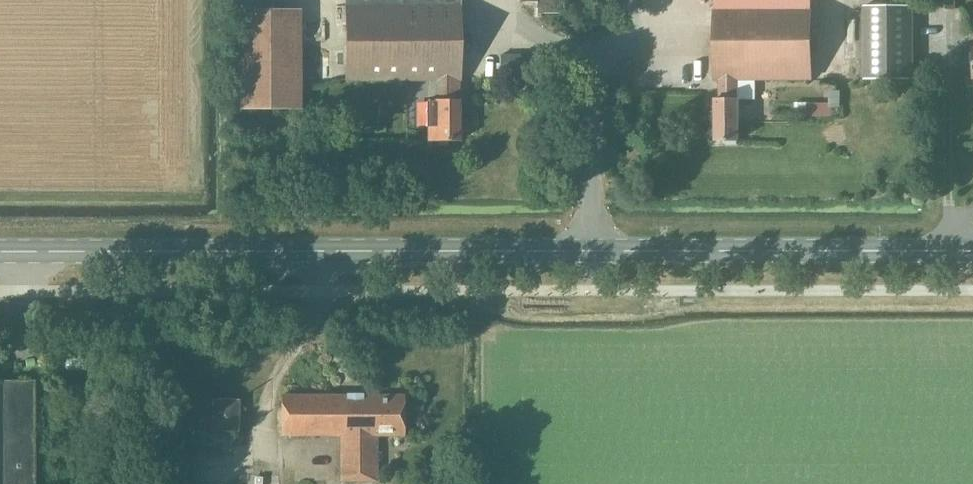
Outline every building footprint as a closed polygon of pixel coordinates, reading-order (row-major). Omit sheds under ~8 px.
[(436,141),(459,141),(460,80),(460,0),(347,0),(346,80),(438,80),(437,100),(428,100),(428,102),(427,102),(427,126),(428,126),(428,141),(436,141)] [(714,79),(718,79),(718,99),(737,99),(737,79),(811,79),(811,0),(714,0),(714,79)] [(935,9),(954,9),(954,0),(935,0),(935,9)] [(912,79),(912,7),(863,7),(863,70),(863,79),(912,79)] [(239,106),(301,106),(301,11),(239,11),(239,106)] [(535,81),(535,55),(499,55),(499,82),(535,81)] [(737,99),(718,99),(715,99),(715,140),(738,140),(738,99),(737,99)] [(34,381),(0,382),(0,483),(35,483),(34,381)] [(403,436),(403,396),(281,395),(281,435),(340,435),(340,481),(376,481),(376,435),(403,436)] [(240,432),(240,401),(174,400),(174,431),(240,432)] [(276,464),(268,464),(268,483),(276,483),(276,464)] [(290,474),(280,474),(280,483),(289,483),(290,474)]
